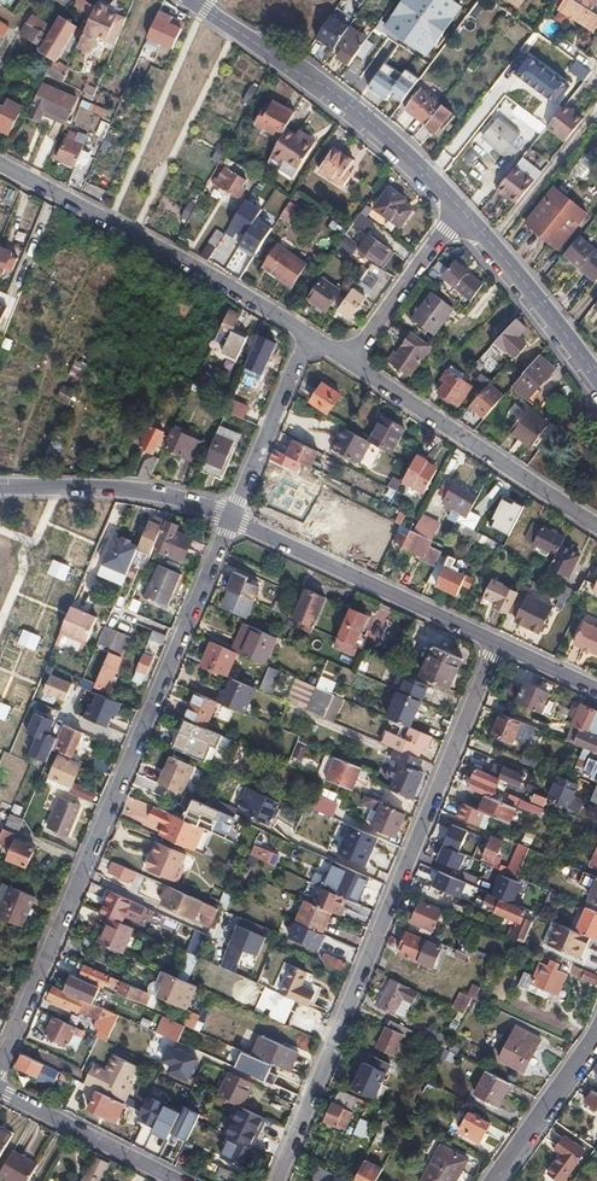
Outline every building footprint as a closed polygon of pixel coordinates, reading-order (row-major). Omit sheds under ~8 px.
[(83,39),(80,45),(94,50),(97,43),(100,42),(99,40),(101,33),(111,37),(121,13),(114,10),(110,8),(111,4),(102,0),(99,0),(95,9),(86,31),(83,39)] [(384,31),(431,63),(471,5),(463,0),(405,0),(384,31)] [(596,33),(596,32),(596,14),(575,0),(565,0),(559,9),(596,33)] [(594,9),(596,4),(596,0),(579,0),(594,9)] [(87,13),(81,27),(86,31),(95,9),(88,6),(85,13),(87,13)] [(160,11),(148,37),(173,48),(182,28),(170,23),(173,16),(160,11)] [(118,40),(128,16),(121,13),(111,37),(118,40)] [(333,14),(317,37),(334,50),(337,46),(343,38),(350,26),(333,14)] [(24,35),(44,47),(52,32),(45,28),(47,24),(36,16),(24,35)] [(173,16),(170,23),(182,28),(185,21),(173,16)] [(52,32),(44,47),(42,50),(58,59),(77,27),(61,17),(52,32)] [(5,36),(11,26),(0,19),(0,33),(5,36)] [(547,20),(540,30),(552,39),(559,28),(547,20)] [(339,58),(349,65),(360,49),(368,39),(350,26),(343,38),(350,42),(344,50),(339,58)] [(86,31),(81,27),(77,36),(83,39),(86,31)] [(532,36),(523,49),(529,53),(538,40),(532,36)] [(343,38),(337,46),(344,50),(350,42),(343,38)] [(537,44),(529,56),(541,65),(533,76),(550,88),(562,73),(555,68),(559,61),(548,53),(552,47),(542,40),(539,45),(537,44)] [(144,47),(138,60),(149,65),(154,51),(144,47)] [(482,61),(476,57),(469,65),(475,70),(482,61)] [(60,62),(56,68),(67,75),(70,68),(60,62)] [(387,63),(370,87),(386,98),(391,91),(403,99),(417,78),(407,70),(399,80),(393,76),(396,70),(387,63)] [(56,68),(51,66),(46,76),(49,78),(51,75),(65,81),(67,75),(56,68)] [(36,103),(29,115),(42,121),(45,114),(47,110),(69,120),(78,98),(44,84),(43,86),(36,103)] [(406,109),(424,123),(439,103),(421,89),(406,109)] [(9,132),(23,106),(10,99),(6,106),(0,103),(0,128),(9,132)] [(288,126),(296,110),(275,99),(271,105),(266,103),(255,124),(282,138),(288,126)] [(111,118),(114,112),(84,101),(81,107),(111,118)] [(439,103),(424,123),(440,136),(456,116),(439,103)] [(529,112),(520,105),(515,111),(524,118),(529,112)] [(565,105),(548,127),(566,141),(583,120),(565,105)] [(47,110),(45,114),(67,124),(69,120),(47,110)] [(519,136),(499,120),(485,137),(505,154),(507,152),(512,156),(524,140),(519,136)] [(105,140),(111,124),(103,121),(97,137),(105,140)] [(548,127),(541,121),(531,134),(537,139),(548,127)] [(66,125),(64,130),(70,132),(59,159),(76,167),(89,136),(78,132),(79,130),(72,127),(66,125)] [(298,132),(288,126),(282,138),(273,153),(285,159),(288,155),(305,163),(319,135),(301,125),(298,132)] [(335,147),(320,170),(345,186),(354,173),(349,170),(355,160),(335,147)] [(84,151),(80,166),(88,168),(92,153),(84,151)] [(231,159),(223,154),(220,161),(228,166),(231,159)] [(596,164),(596,160),(589,154),(575,172),(584,180),(596,164)] [(288,155),(285,159),(283,163),(300,171),(305,163),(288,155)] [(523,157),(515,166),(534,181),(541,172),(523,157)] [(256,162),(251,171),(258,175),(261,177),(266,168),(256,162)] [(222,166),(213,181),(241,197),(246,188),(243,186),(246,180),(222,166)] [(515,166),(497,190),(504,195),(506,193),(510,196),(517,202),(534,181),(515,166)] [(258,175),(251,171),(247,176),(255,181),(258,175)] [(399,198),(401,195),(390,187),(376,208),(400,226),(413,209),(405,202),(399,198)] [(537,228),(545,235),(573,201),(556,188),(547,198),(551,201),(540,216),(536,213),(527,223),(535,229),(537,228)] [(547,198),(536,213),(540,216),(551,201),(547,198)] [(238,231),(245,235),(256,218),(262,210),(246,200),(226,232),(234,237),(238,231)] [(573,201),(545,235),(554,241),(553,244),(559,248),(568,238),(563,234),(575,220),(579,223),(587,213),(573,201)] [(189,223),(198,205),(191,202),(182,219),(189,223)] [(289,202),(281,215),(291,222),(299,209),(289,202)] [(349,230),(338,246),(343,249),(359,226),(366,231),(373,221),(362,212),(349,230)] [(245,235),(239,245),(255,255),(272,229),(256,218),(245,235)] [(563,234),(568,238),(579,223),(575,220),(563,234)] [(362,250),(379,263),(390,248),(373,235),(362,250)] [(565,253),(596,281),(596,280),(596,251),(580,236),(565,253)] [(209,243),(200,256),(209,260),(217,247),(216,247),(209,243)] [(277,243),(275,247),(290,258),(292,253),(277,243)] [(2,275),(6,267),(12,270),(17,258),(11,255),(13,252),(0,247),(0,274),(2,275)] [(290,258),(275,247),(263,264),(293,285),(308,264),(292,253),(290,258)] [(390,248),(379,263),(384,266),(394,251),(390,248)] [(365,273),(340,308),(351,317),(365,298),(385,271),(372,263),(365,273)] [(443,277),(471,300),(482,285),(454,263),(443,277)] [(309,299),(318,305),(324,310),(327,312),(332,304),(340,294),(342,291),(338,288),(324,278),(309,299)] [(341,282),(338,288),(342,291),(346,285),(341,282)] [(434,292),(414,318),(434,334),(453,308),(434,292)] [(340,294),(332,304),(336,307),(343,297),(340,294)] [(241,315),(230,310),(216,341),(226,346),(220,359),(234,366),(247,339),(233,332),(241,315)] [(488,361),(489,360),(487,358),(496,349),(501,354),(507,348),(515,355),(527,343),(519,335),(527,327),(518,318),(513,323),(503,334),(474,365),(479,370),(488,361)] [(503,334),(513,323),(508,319),(498,329),(503,334)] [(399,353),(393,362),(411,375),(424,356),(426,358),(434,347),(413,332),(399,353)] [(259,336),(244,371),(260,379),(274,347),(273,346),(273,343),(259,336)] [(389,359),(393,362),(399,353),(395,350),(389,359)] [(523,374),(512,387),(527,399),(555,367),(541,354),(523,374)] [(447,381),(440,392),(459,404),(472,386),(448,370),(443,378),(447,381)] [(477,389),(481,393),(490,382),(492,381),(483,373),(477,379),(481,382),(477,389)] [(481,393),(470,405),(484,418),(505,395),(490,382),(481,393)] [(324,383),(312,400),(328,412),(340,394),(324,383)] [(74,405),(77,389),(63,386),(59,402),(74,405)] [(247,407),(232,399),(227,411),(242,418),(247,407)] [(247,407),(242,418),(254,424),(259,412),(247,407)] [(527,408),(512,428),(533,445),(548,425),(527,408)] [(157,412),(151,423),(157,426),(162,415),(157,412)] [(384,417),(371,440),(392,452),(405,429),(384,417)] [(221,425),(201,471),(222,480),(242,434),(221,425)] [(347,428),(342,425),(330,447),(359,461),(371,440),(347,428)] [(152,428),(143,447),(153,453),(163,433),(152,428)] [(174,431),(166,447),(195,461),(203,444),(192,438),(193,435),(182,430),(180,434),(174,431)] [(60,455),(63,443),(52,440),(49,453),(60,455)] [(289,454),(302,461),(312,466),(319,452),(296,440),(289,454)] [(275,447),(271,456),(298,470),(302,461),(289,454),(275,447)] [(413,463),(404,479),(425,490),(437,468),(426,462),(428,459),(418,454),(413,463)] [(145,462),(138,477),(150,477),(159,458),(154,456),(145,462)] [(327,474),(316,468),(313,473),(325,479),(327,474)] [(468,518),(478,497),(448,479),(439,493),(447,498),(444,503),(461,514),(468,518)] [(329,490),(311,481),(307,490),(325,499),(329,490)] [(510,534),(525,505),(505,494),(490,524),(510,534)] [(166,520),(153,514),(142,541),(139,547),(152,553),(166,520)] [(438,522),(422,514),(414,531),(430,538),(438,522)] [(474,529),(481,533),(488,520),(481,516),(474,529)] [(442,532),(450,536),(457,521),(449,517),(442,532)] [(178,525),(169,521),(154,554),(164,558),(166,554),(183,561),(192,537),(176,530),(178,525)] [(561,548),(566,538),(535,522),(526,539),(543,547),(541,552),(549,556),(551,552),(557,555),(561,548)] [(494,548),(497,542),(481,533),(474,529),(468,526),(463,523),(459,529),(494,548)] [(435,566),(441,555),(445,546),(430,538),(414,531),(406,526),(403,532),(401,532),(396,542),(424,556),(422,560),(435,566)] [(139,547),(142,541),(133,537),(126,534),(115,530),(104,558),(130,569),(139,547)] [(557,555),(550,569),(568,579),(580,558),(561,548),(557,555)] [(435,566),(429,580),(458,594),(463,583),(470,586),(474,578),(453,567),(456,558),(450,555),(449,558),(441,555),(435,566)] [(159,563),(146,594),(169,604),(182,573),(159,563)] [(238,572),(230,589),(254,600),(260,587),(248,582),(250,577),(238,572)] [(573,589),(578,592),(586,578),(580,575),(573,589)] [(534,581),(527,577),(524,583),(531,587),(534,581)] [(587,586),(596,591),(596,580),(591,577),(590,580),(587,586)] [(578,592),(583,594),(587,586),(590,580),(586,578),(578,592)] [(492,608),(507,615),(508,613),(517,596),(519,593),(492,579),(483,596),(495,602),(492,608)] [(534,581),(531,587),(540,591),(543,585),(534,581)] [(563,585),(556,599),(565,603),(573,589),(563,585)] [(326,597),(307,588),(294,618),(299,620),(313,626),(326,597)] [(254,600),(230,589),(223,605),(247,616),(254,600)] [(517,596),(508,613),(518,617),(515,621),(540,633),(552,607),(528,595),(526,600),(517,596)] [(289,600),(282,597),(281,601),(279,605),(286,608),(289,600)] [(276,599),(272,608),(277,611),(279,605),(281,601),(276,599)] [(72,602),(61,629),(86,639),(97,613),(72,602)] [(367,615),(351,608),(338,638),(354,645),(367,615)] [(574,644),(581,647),(592,625),(583,621),(574,644)] [(276,636),(247,624),(241,637),(244,638),(238,652),(263,663),(267,652),(269,653),(276,636)] [(581,647),(584,649),(590,652),(596,655),(596,628),(592,625),(581,647)] [(167,635),(154,629),(150,637),(163,642),(167,635)] [(241,637),(236,651),(238,652),(244,638),(241,637)] [(213,641),(203,665),(205,666),(228,676),(238,652),(236,651),(213,641)] [(422,675),(451,688),(464,658),(435,646),(422,675)] [(127,647),(125,652),(123,655),(130,658),(134,650),(127,647)] [(110,652),(96,685),(109,690),(123,658),(110,652)] [(154,656),(144,652),(136,669),(134,674),(132,679),(143,684),(147,674),(154,656)] [(273,693),(283,671),(271,665),(261,687),(273,693)] [(400,690),(422,700),(429,685),(399,672),(393,687),(398,689),(400,690)] [(51,674),(44,691),(65,700),(72,683),(51,674)] [(557,684),(543,677),(539,686),(527,681),(524,690),(518,703),(543,713),(549,702),(557,684)] [(217,701),(218,701),(243,712),(253,686),(233,678),(228,691),(222,689),(217,701)] [(300,678),(290,701),(294,703),(307,709),(317,686),(300,678)] [(334,694),(317,686),(307,709),(325,717),(334,694)] [(509,698),(509,699),(518,703),(524,690),(514,686),(509,698)] [(411,726),(422,700),(400,690),(398,689),(387,716),(407,724),(411,726)] [(186,719),(189,720),(207,727),(218,701),(217,701),(197,692),(193,703),(197,704),(195,708),(191,706),(186,719)] [(92,703),(86,717),(110,727),(115,714),(118,715),(123,703),(100,694),(96,705),(92,703)] [(562,721),(572,725),(582,704),(572,699),(562,721)] [(549,702),(543,713),(551,717),(555,705),(549,702)] [(582,704),(572,725),(583,730),(596,736),(596,710),(582,704)] [(521,720),(501,712),(493,732),(513,741),(514,737),(527,742),(534,726),(521,720)] [(34,713),(26,732),(37,736),(42,738),(44,732),(48,734),(53,721),(34,713)] [(189,720),(177,747),(216,765),(223,749),(220,747),(225,736),(207,727),(189,720)] [(58,738),(53,749),(57,750),(58,748),(73,755),(83,732),(64,724),(58,738)] [(389,730),(384,742),(395,746),(419,757),(424,745),(428,747),(433,735),(411,726),(407,724),(405,728),(411,730),(408,738),(389,730)] [(585,747),(596,752),(596,736),(583,730),(578,744),(585,747)] [(42,738),(37,736),(29,754),(48,762),(53,749),(58,738),(48,734),(44,732),(42,738)] [(298,744),(294,755),(302,758),(306,747),(298,744)] [(419,757),(395,746),(390,758),(393,759),(386,777),(394,780),(391,788),(415,798),(426,772),(420,769),(424,759),(419,757)] [(60,755),(51,776),(70,784),(79,763),(60,755)] [(170,755),(159,783),(183,793),(194,766),(170,755)] [(337,757),(328,779),(354,790),(363,768),(337,757)] [(93,766),(107,772),(111,764),(97,758),(93,766)] [(589,758),(584,771),(596,776),(596,761),(589,758)] [(497,763),(493,774),(500,778),(535,792),(537,788),(528,784),(527,786),(521,783),(525,774),(497,763)] [(476,767),(472,777),(496,788),(500,778),(493,774),(476,767)] [(466,775),(463,784),(487,794),(492,796),(496,788),(472,777),(466,775)] [(581,811),(586,799),(575,795),(579,784),(558,776),(552,790),(557,792),(554,800),(581,811)] [(279,801),(247,788),(238,810),(270,823),(273,816),(275,816),(278,810),(276,809),(279,801)] [(548,797),(535,792),(532,800),(545,805),(548,797)] [(480,810),(486,812),(509,823),(516,807),(492,796),(487,794),(480,810)] [(526,801),(510,794),(508,800),(524,807),(526,801)] [(320,795),(314,809),(332,816),(337,803),(320,795)] [(383,802),(366,795),(362,803),(379,810),(373,825),(393,835),(398,823),(401,825),(404,818),(405,814),(382,804),(383,802)] [(60,796),(47,826),(68,834),(81,805),(60,796)] [(193,798),(186,812),(225,830),(232,815),(213,807),(193,798)] [(26,810),(14,804),(10,813),(19,816),(23,818),(26,810)] [(465,804),(460,817),(480,825),(486,812),(480,810),(465,804)] [(150,819),(164,825),(170,813),(156,807),(150,819)] [(183,819),(203,828),(213,833),(222,837),(225,830),(186,812),(183,819)] [(19,816),(10,813),(5,826),(13,830),(19,816)] [(164,825),(161,834),(193,849),(203,828),(183,819),(170,813),(164,825)] [(470,829),(454,822),(438,859),(460,868),(466,853),(461,850),(470,829)] [(366,864),(378,836),(351,824),(339,852),(366,864)] [(252,850),(251,854),(263,859),(267,849),(261,847),(268,831),(262,828),(256,843),(252,850)] [(527,830),(523,840),(532,844),(536,834),(527,830)] [(495,862),(493,865),(517,876),(530,847),(518,842),(509,867),(499,863),(501,856),(499,855),(504,841),(493,836),(484,857),(495,862)] [(9,859),(29,867),(37,847),(18,838),(9,859)] [(155,854),(148,868),(177,881),(183,868),(183,866),(181,865),(185,854),(157,841),(152,853),(155,854)] [(530,847),(517,876),(524,879),(527,874),(528,870),(531,871),(539,851),(534,849),(530,847)] [(267,849),(263,859),(276,865),(280,855),(267,849)] [(137,871),(113,861),(109,872),(133,882),(137,871)] [(369,876),(336,861),(324,887),(349,898),(357,902),(369,876)] [(440,870),(434,885),(461,897),(467,881),(440,870)] [(585,871),(581,883),(595,890),(591,900),(596,902),(596,876),(585,871)] [(503,884),(498,896),(502,898),(503,896),(514,900),(519,890),(514,888),(517,880),(502,873),(498,882),(503,884)] [(527,874),(524,879),(539,885),(540,886),(542,880),(527,874)] [(542,880),(540,886),(551,891),(553,885),(542,880)] [(10,886),(3,883),(0,889),(0,908),(10,886)] [(318,884),(310,901),(332,911),(341,914),(349,898),(324,887),(318,884)] [(219,906),(170,885),(164,899),(181,907),(179,910),(192,916),(195,908),(206,912),(202,921),(211,925),(213,920),(219,906)] [(540,886),(539,885),(535,896),(546,901),(551,891),(540,886)] [(0,908),(0,917),(22,926),(35,897),(10,886),(0,908)] [(99,911),(110,916),(123,922),(134,927),(135,927),(145,905),(108,889),(99,911)] [(551,891),(546,901),(543,907),(551,910),(558,894),(551,891)] [(228,906),(232,895),(225,892),(221,903),(228,906)] [(521,921),(514,937),(526,942),(538,913),(502,898),(498,896),(489,892),(485,903),(497,908),(496,910),(521,921)] [(164,899),(162,903),(179,910),(181,907),(164,899)] [(310,901),(306,899),(297,921),(323,933),(332,911),(310,901)] [(421,900),(412,922),(423,927),(421,930),(431,934),(442,909),(421,900)] [(587,907),(576,930),(591,937),(596,939),(596,911),(587,907)] [(110,916),(98,942),(123,952),(134,927),(123,922),(110,916)] [(241,916),(238,924),(254,931),(258,923),(241,916)] [(323,933),(297,921),(290,937),(319,949),(325,934),(323,933)] [(576,930),(560,923),(550,945),(578,957),(583,945),(586,947),(591,937),(576,930)] [(254,931),(238,924),(235,930),(220,966),(235,972),(244,949),(257,955),(265,936),(254,931)] [(199,930),(190,952),(198,956),(207,934),(201,931),(199,930)] [(406,931),(399,947),(403,949),(401,953),(436,967),(444,947),(406,931)] [(186,950),(176,975),(187,981),(198,956),(190,952),(186,950)] [(463,951),(462,950),(459,957),(467,960),(470,954),(463,951)] [(488,953),(485,960),(492,963),(495,956),(488,953)] [(325,954),(322,961),(344,970),(347,963),(325,954)] [(94,958),(90,966),(105,972),(107,964),(94,958)] [(520,985),(548,997),(551,990),(557,993),(559,993),(568,974),(556,969),(559,963),(552,960),(549,966),(540,962),(535,975),(526,971),(520,985)] [(90,966),(79,961),(77,966),(83,968),(80,975),(104,985),(109,974),(105,972),(90,966)] [(572,973),(596,983),(596,974),(575,965),(572,973)] [(305,1004),(318,1010),(324,996),(311,990),(317,977),(303,971),(290,998),(291,998),(305,1004)] [(72,974),(65,990),(94,1003),(101,986),(72,974)] [(150,992),(112,975),(110,982),(121,987),(120,990),(140,999),(143,993),(149,996),(150,992)] [(187,981),(176,975),(169,989),(175,992),(171,1001),(175,1003),(187,1009),(197,985),(187,981)] [(392,979),(378,1005),(395,1014),(404,997),(413,1001),(417,992),(392,979)] [(469,995),(473,997),(477,998),(482,987),(474,983),(469,995)] [(65,990),(54,985),(49,996),(53,999),(53,1001),(66,1007),(68,1005),(97,1017),(101,1006),(94,1003),(65,990)] [(551,990),(548,997),(554,999),(557,993),(551,990)] [(187,1009),(175,1003),(172,1012),(183,1017),(187,1009)] [(95,1034),(98,1036),(107,1040),(111,1033),(117,1019),(119,1014),(107,1009),(102,1019),(99,1018),(95,1026),(99,1027),(95,1034)] [(202,1015),(189,1010),(184,1023),(196,1028),(202,1015)] [(85,1030),(55,1015),(46,1034),(68,1044),(73,1033),(82,1037),(85,1030)] [(186,1024),(166,1015),(159,1032),(179,1041),(186,1024)] [(419,1033),(391,1019),(378,1046),(395,1054),(404,1035),(416,1040),(419,1033)] [(472,1025),(469,1031),(476,1034),(479,1028),(472,1025)] [(518,1026),(501,1058),(524,1070),(541,1038),(518,1026)] [(73,1033),(68,1044),(76,1049),(82,1037),(73,1033)] [(262,1036),(254,1054),(273,1063),(291,1071),(299,1052),(262,1036)] [(170,1043),(164,1056),(173,1061),(170,1067),(188,1076),(198,1056),(170,1043)] [(60,1070),(24,1053),(18,1066),(53,1084),(60,1070)] [(364,1061),(352,1087),(377,1098),(383,1083),(378,1081),(387,1062),(373,1055),(369,1063),(364,1061)] [(97,1068),(89,1085),(99,1090),(125,1103),(141,1111),(145,1103),(132,1096),(129,1094),(133,1084),(141,1067),(120,1058),(112,1074),(97,1068)] [(291,1071),(273,1063),(270,1069),(278,1073),(276,1077),(297,1086),(301,1075),(291,1071)] [(511,1083),(489,1071),(476,1094),(499,1106),(511,1083)] [(69,1082),(72,1076),(64,1072),(61,1078),(69,1082)] [(231,1073),(220,1095),(240,1105),(242,1106),(252,1083),(231,1073)] [(137,1086),(133,1084),(129,1094),(132,1096),(137,1086)] [(299,1094),(284,1087),(280,1097),(295,1103),(299,1094)] [(359,1097),(339,1088),(337,1093),(352,1100),(348,1109),(353,1111),(359,1097)] [(593,1089),(585,1100),(596,1108),(596,1092),(593,1089)] [(125,1103),(99,1090),(91,1107),(116,1120),(125,1103)] [(150,1093),(138,1118),(155,1126),(167,1101),(150,1093)] [(352,1100),(337,1093),(325,1120),(345,1129),(354,1112),(353,1111),(348,1109),(352,1100)] [(183,1111),(166,1103),(154,1130),(170,1138),(183,1111)] [(240,1105),(234,1119),(259,1131),(266,1117),(242,1106),(240,1105)] [(201,1114),(185,1107),(173,1133),(188,1140),(201,1114)] [(471,1113),(461,1131),(481,1141),(490,1123),(471,1113)] [(243,1141),(253,1146),(259,1131),(234,1119),(227,1133),(232,1135),(243,1141)] [(361,1119),(354,1134),(361,1137),(367,1123),(361,1119)] [(388,1130),(381,1127),(375,1138),(382,1142),(388,1130)] [(12,1135),(0,1129),(0,1157),(12,1135)] [(232,1135),(227,1133),(222,1144),(226,1146),(232,1135)] [(232,1135),(226,1146),(221,1156),(242,1167),(253,1146),(243,1141),(232,1135)] [(549,1173),(561,1180),(562,1180),(585,1150),(564,1135),(555,1147),(564,1153),(549,1173)] [(422,1180),(456,1180),(468,1159),(445,1147),(437,1162),(434,1160),(422,1180)] [(0,1173),(0,1175),(10,1180),(28,1180),(38,1164),(13,1150),(0,1173)] [(385,1166),(366,1157),(355,1180),(377,1180),(385,1166)] [(105,1173),(112,1161),(107,1163),(97,1158),(84,1180),(101,1180),(105,1173)] [(211,1160),(208,1166),(216,1171),(219,1165),(211,1160)] [(239,1174),(219,1165),(216,1171),(216,1173),(233,1180),(236,1180),(239,1174)] [(315,1173),(312,1180),(315,1180),(332,1180),(335,1173),(319,1166),(315,1173)]
